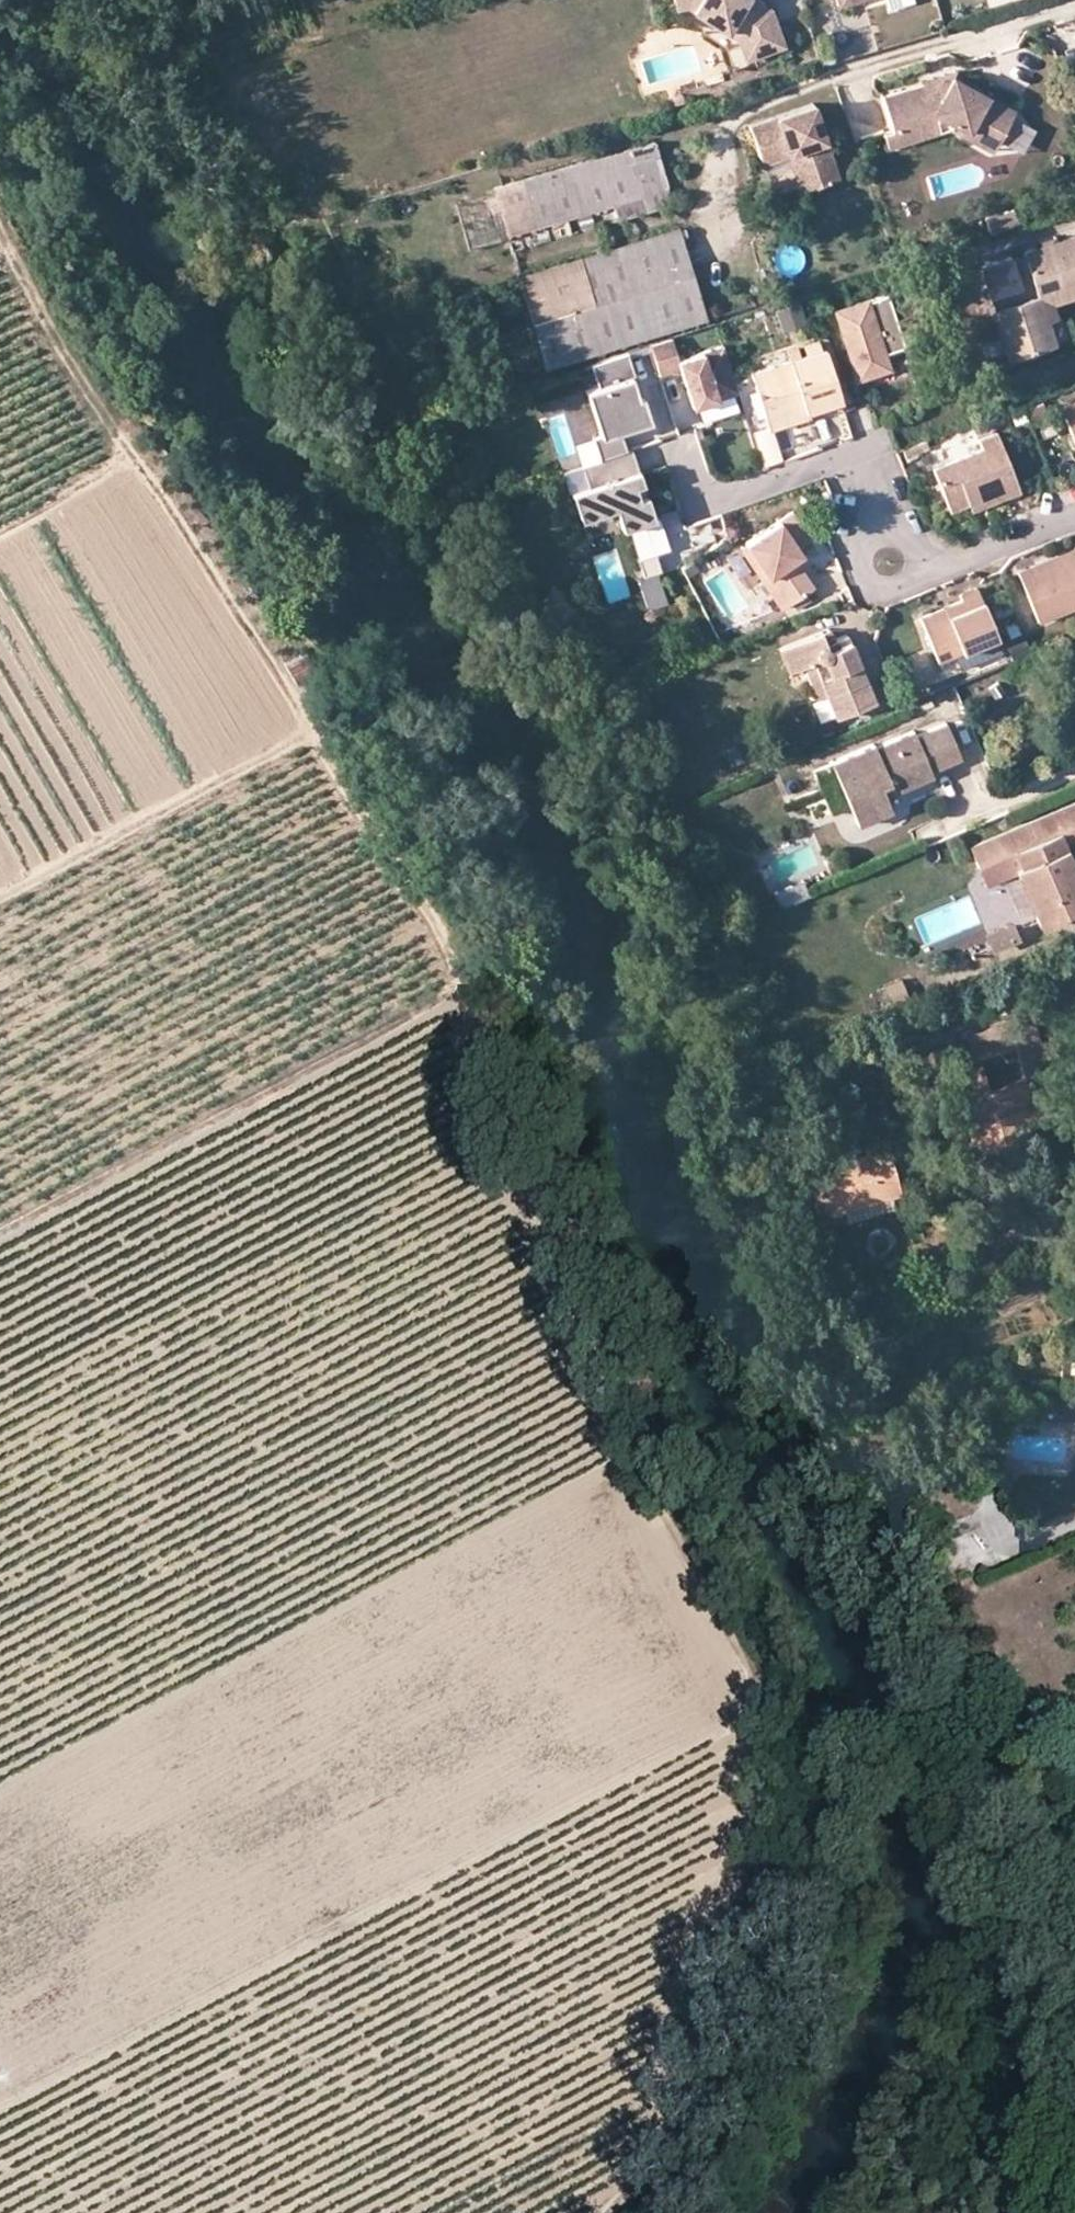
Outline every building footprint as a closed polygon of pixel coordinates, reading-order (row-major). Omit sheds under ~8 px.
[(689,3),(696,9),(702,1),(718,14),(712,21),(737,41),(742,63),(784,46),(774,8),(762,12),(751,6),(754,0),(677,0),(678,6),(689,3)] [(763,0),(754,0),(751,6),(762,12),(774,8),(773,6),(763,0)] [(917,0),(889,0),(891,9),(917,2),(917,0)] [(696,9),(712,21),(718,14),(702,1),(696,9)] [(952,76),(955,70),(922,78),(927,82),(933,88),(949,83),(952,76)] [(939,124),(950,121),(997,146),(1015,112),(952,76),(949,83),(933,88),(927,82),(885,95),(895,131),(918,124),(922,115),(935,112),(939,124)] [(762,159),(789,152),(802,189),(836,177),(813,103),(750,123),(762,159)] [(886,133),(889,146),(950,129),(993,154),(997,146),(950,121),(939,124),(935,112),(922,115),(918,124),(895,131),(886,133)] [(667,183),(655,141),(498,186),(500,193),(491,196),(494,210),(504,207),(510,229),(537,221),(565,214),(592,205),(616,198),(643,190),(667,183)] [(990,220),(994,232),(1019,224),(1016,212),(990,220)] [(706,314),(679,228),(520,277),(546,364),(706,314)] [(1048,320),(1041,294),(1074,284),(1074,234),(1026,249),(1027,253),(1012,257),(1011,255),(981,264),(990,294),(992,292),(997,306),(994,308),(1011,357),(1056,344),(1048,320)] [(1057,303),(1074,297),(1074,284),(1041,294),(1048,320),(1061,316),(1057,303)] [(884,351),(905,345),(889,293),(837,309),(858,376),(889,366),(884,351)] [(800,306),(779,312),(783,328),(804,322),(800,306)] [(817,331),(768,345),(770,353),(747,360),(764,415),(805,402),(807,407),(838,397),(817,331)] [(671,338),(651,344),(660,374),(680,368),(692,407),(738,392),(723,345),(678,359),(671,338)] [(602,457),(628,449),(621,428),(646,420),(632,375),(636,374),(629,351),(598,361),(605,383),(589,389),(603,434),(596,436),(602,457)] [(764,415),(768,426),(809,414),(807,407),(805,402),(764,415)] [(1063,410),(1074,443),(1074,405),(1063,410)] [(978,439),(982,450),(935,468),(950,510),(970,502),(986,497),(990,503),(1018,491),(995,432),(978,439)] [(929,448),(925,439),(903,448),(906,457),(929,448)] [(639,470),(632,448),(628,449),(602,457),(585,462),(591,483),(572,489),(580,516),(615,505),(622,527),(654,517),(642,481),(632,484),(628,473),(639,470)] [(970,502),(973,510),(990,503),(986,497),(970,502)] [(667,551),(655,554),(659,572),(676,569),(671,548),(724,536),(720,517),(680,526),(677,511),(659,515),(667,551)] [(815,584),(797,558),(803,553),(799,546),(811,537),(794,513),(749,543),(789,602),(815,584)] [(749,543),(742,548),(782,607),(789,602),(749,543)] [(1033,564),(1037,571),(1074,555),(1074,547),(1033,564)] [(1037,571),(1033,564),(1019,571),(1039,620),(1074,605),(1074,555),(1037,571)] [(658,572),(636,578),(645,609),(666,604),(658,572)] [(938,660),(956,653),(996,637),(976,587),(959,594),(961,600),(920,617),(938,660)] [(829,628),(820,632),(824,644),(834,641),(829,628)] [(846,636),(834,641),(824,644),(820,632),(818,633),(781,648),(790,669),(802,664),(814,659),(827,693),(836,714),(871,700),(846,636)] [(956,653),(961,666),(1002,649),(996,637),(956,653)] [(298,683),(316,671),(305,651),(286,661),(298,683)] [(815,698),(827,693),(814,659),(802,664),(815,698)] [(889,806),(883,794),(931,773),(930,768),(959,756),(944,722),(915,734),(912,730),(872,746),(870,745),(830,762),(856,820),(889,806)] [(1014,870),(1038,924),(1074,908),(1074,869),(1065,847),(1074,842),(1074,808),(977,850),(990,880),(1014,870)] [(777,906),(805,897),(800,882),(772,891),(777,906)] [(990,949),(1015,939),(1009,922),(983,932),(990,949)] [(843,1097),(871,1084),(861,1055),(830,1068),(843,1097)] [(1013,1127),(1010,1128),(1004,1106),(1029,1099),(1028,1092),(1024,1078),(987,1087),(981,1065),(951,1073),(958,1096),(964,1094),(971,1117),(964,1119),(973,1148),(989,1143),(993,1154),(1001,1159),(1012,1156),(1018,1149),(1013,1127)] [(1010,1128),(1013,1127),(1054,1115),(1046,1087),(1028,1092),(1029,1099),(1004,1106),(1010,1128)] [(900,1191),(887,1148),(808,1170),(820,1214),(900,1191)]
